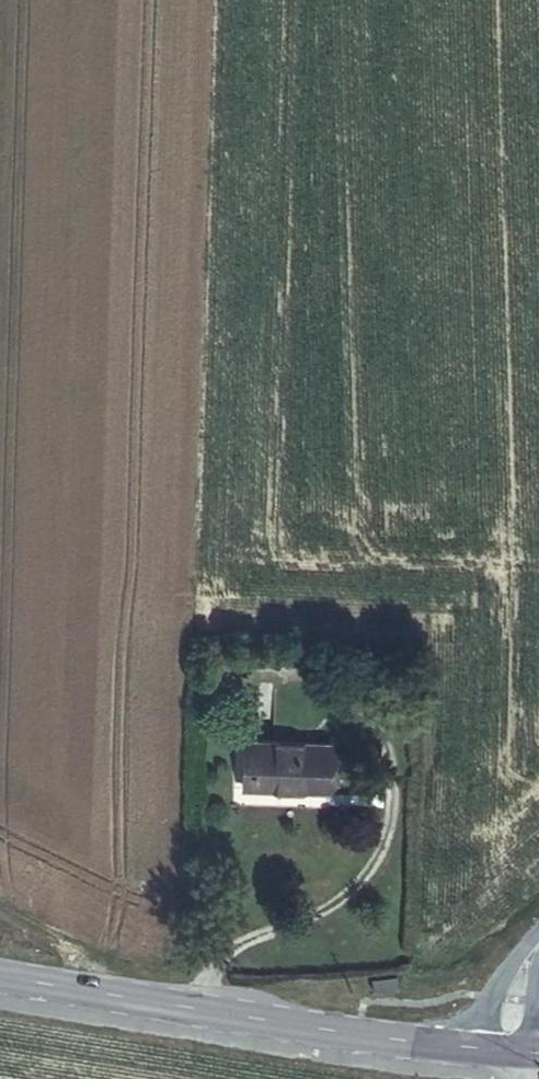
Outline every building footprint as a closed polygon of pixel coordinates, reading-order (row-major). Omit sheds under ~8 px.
[(324,804),(325,751),(243,751),(240,801),(324,804)]
